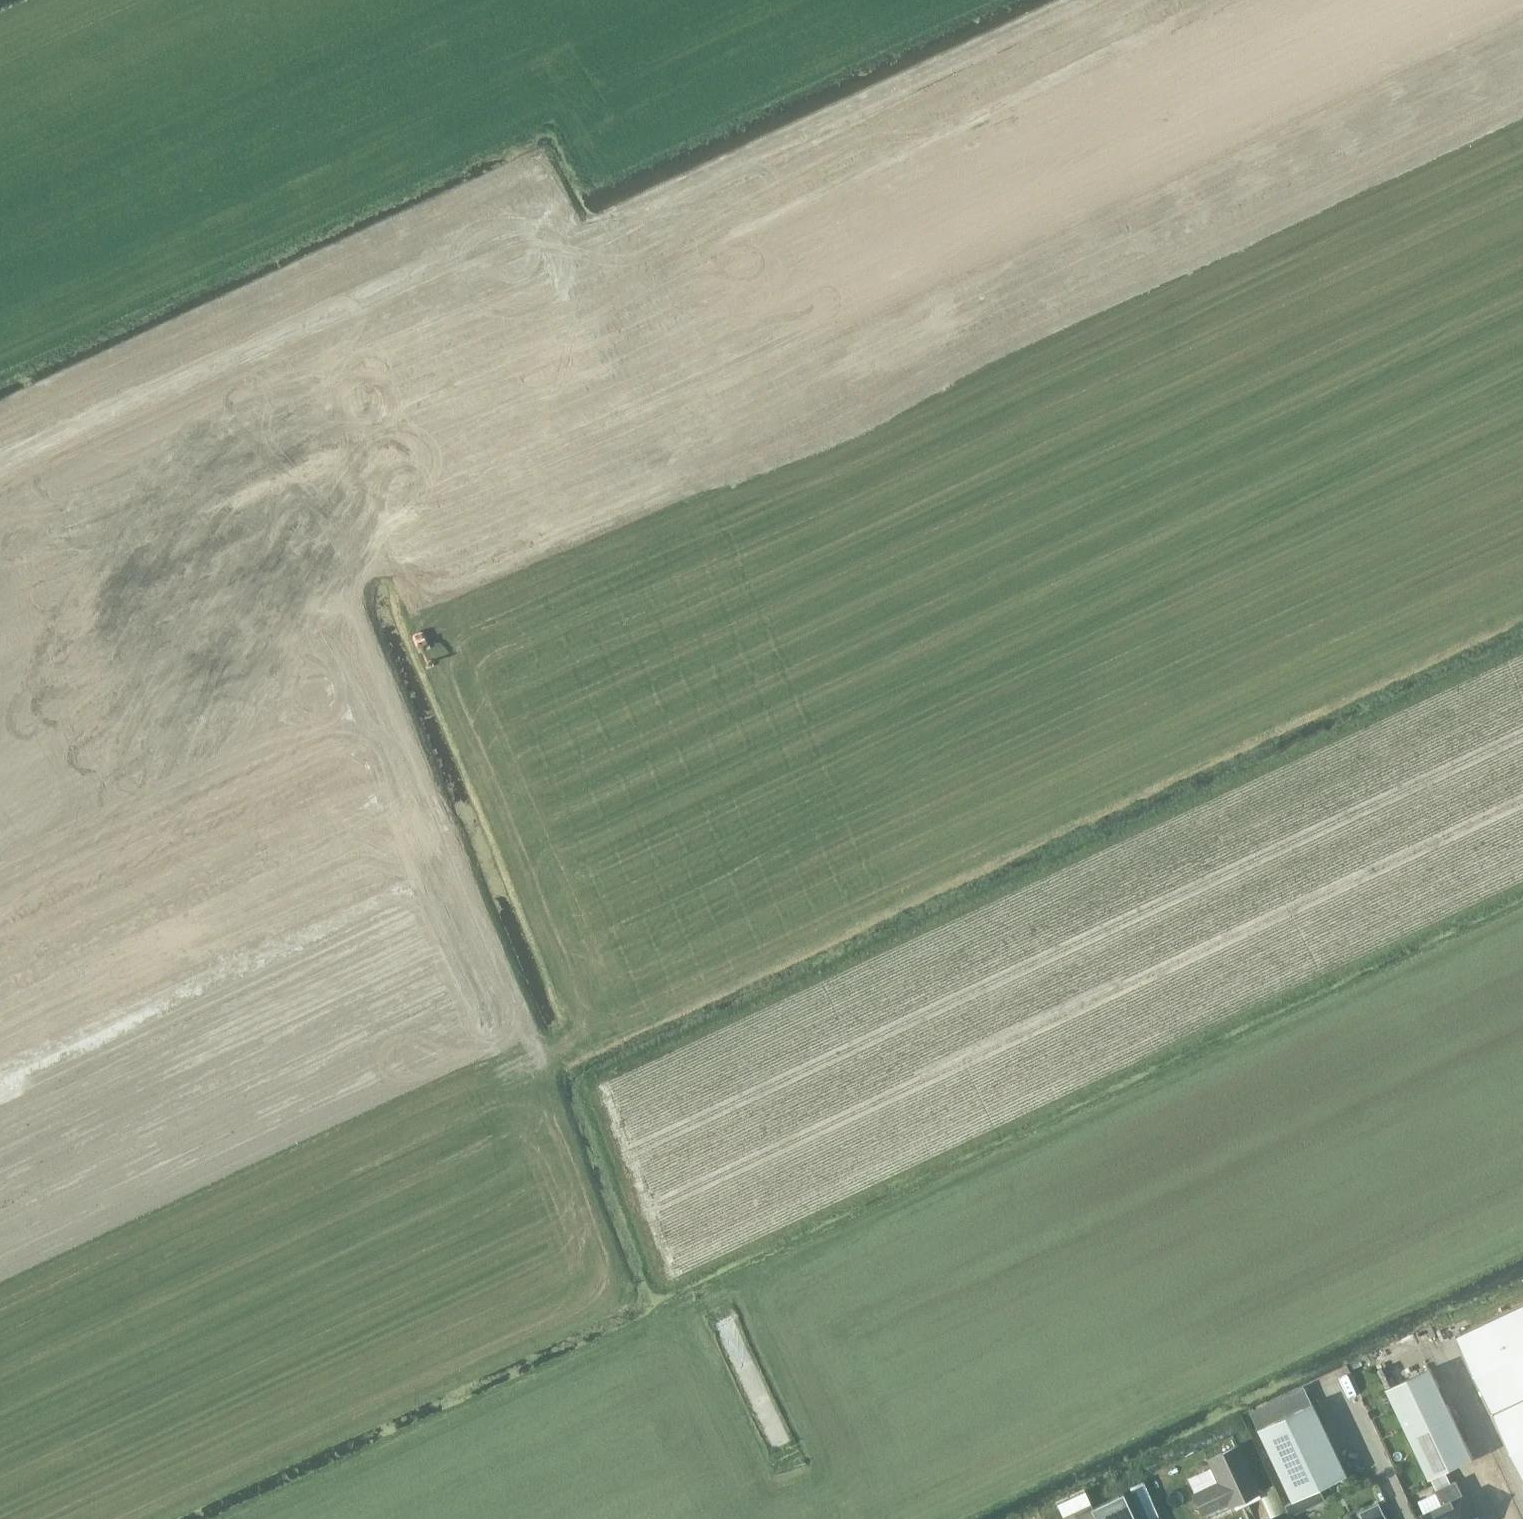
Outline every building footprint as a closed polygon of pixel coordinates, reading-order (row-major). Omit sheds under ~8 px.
[(1457,1334),(1522,1473),(1522,1303),(1457,1334)] [(1437,1490),(1451,1483),(1446,1472),(1475,1459),(1432,1368),(1388,1389),(1431,1479),(1432,1479),(1437,1490)] [(1258,1429),(1292,1501),(1346,1476),(1312,1403),(1258,1429)] [(1211,1466),(1187,1477),(1194,1493),(1193,1494),(1202,1514),(1228,1502),(1230,1506),(1259,1492),(1238,1445),(1208,1459),(1211,1466)] [(1437,1490),(1436,1490),(1442,1504),(1421,1513),(1424,1518),(1476,1518),(1464,1493),(1463,1494),(1456,1480),(1451,1483),(1437,1490)] [(1136,1518),(1145,1518),(1133,1491),(1125,1495),(1136,1518)] [(1060,1518),(1136,1518),(1125,1495),(1124,1493),(1091,1508),(1090,1505),(1060,1518)] [(1379,1503),(1359,1512),(1363,1518),(1386,1518),(1379,1503)]
